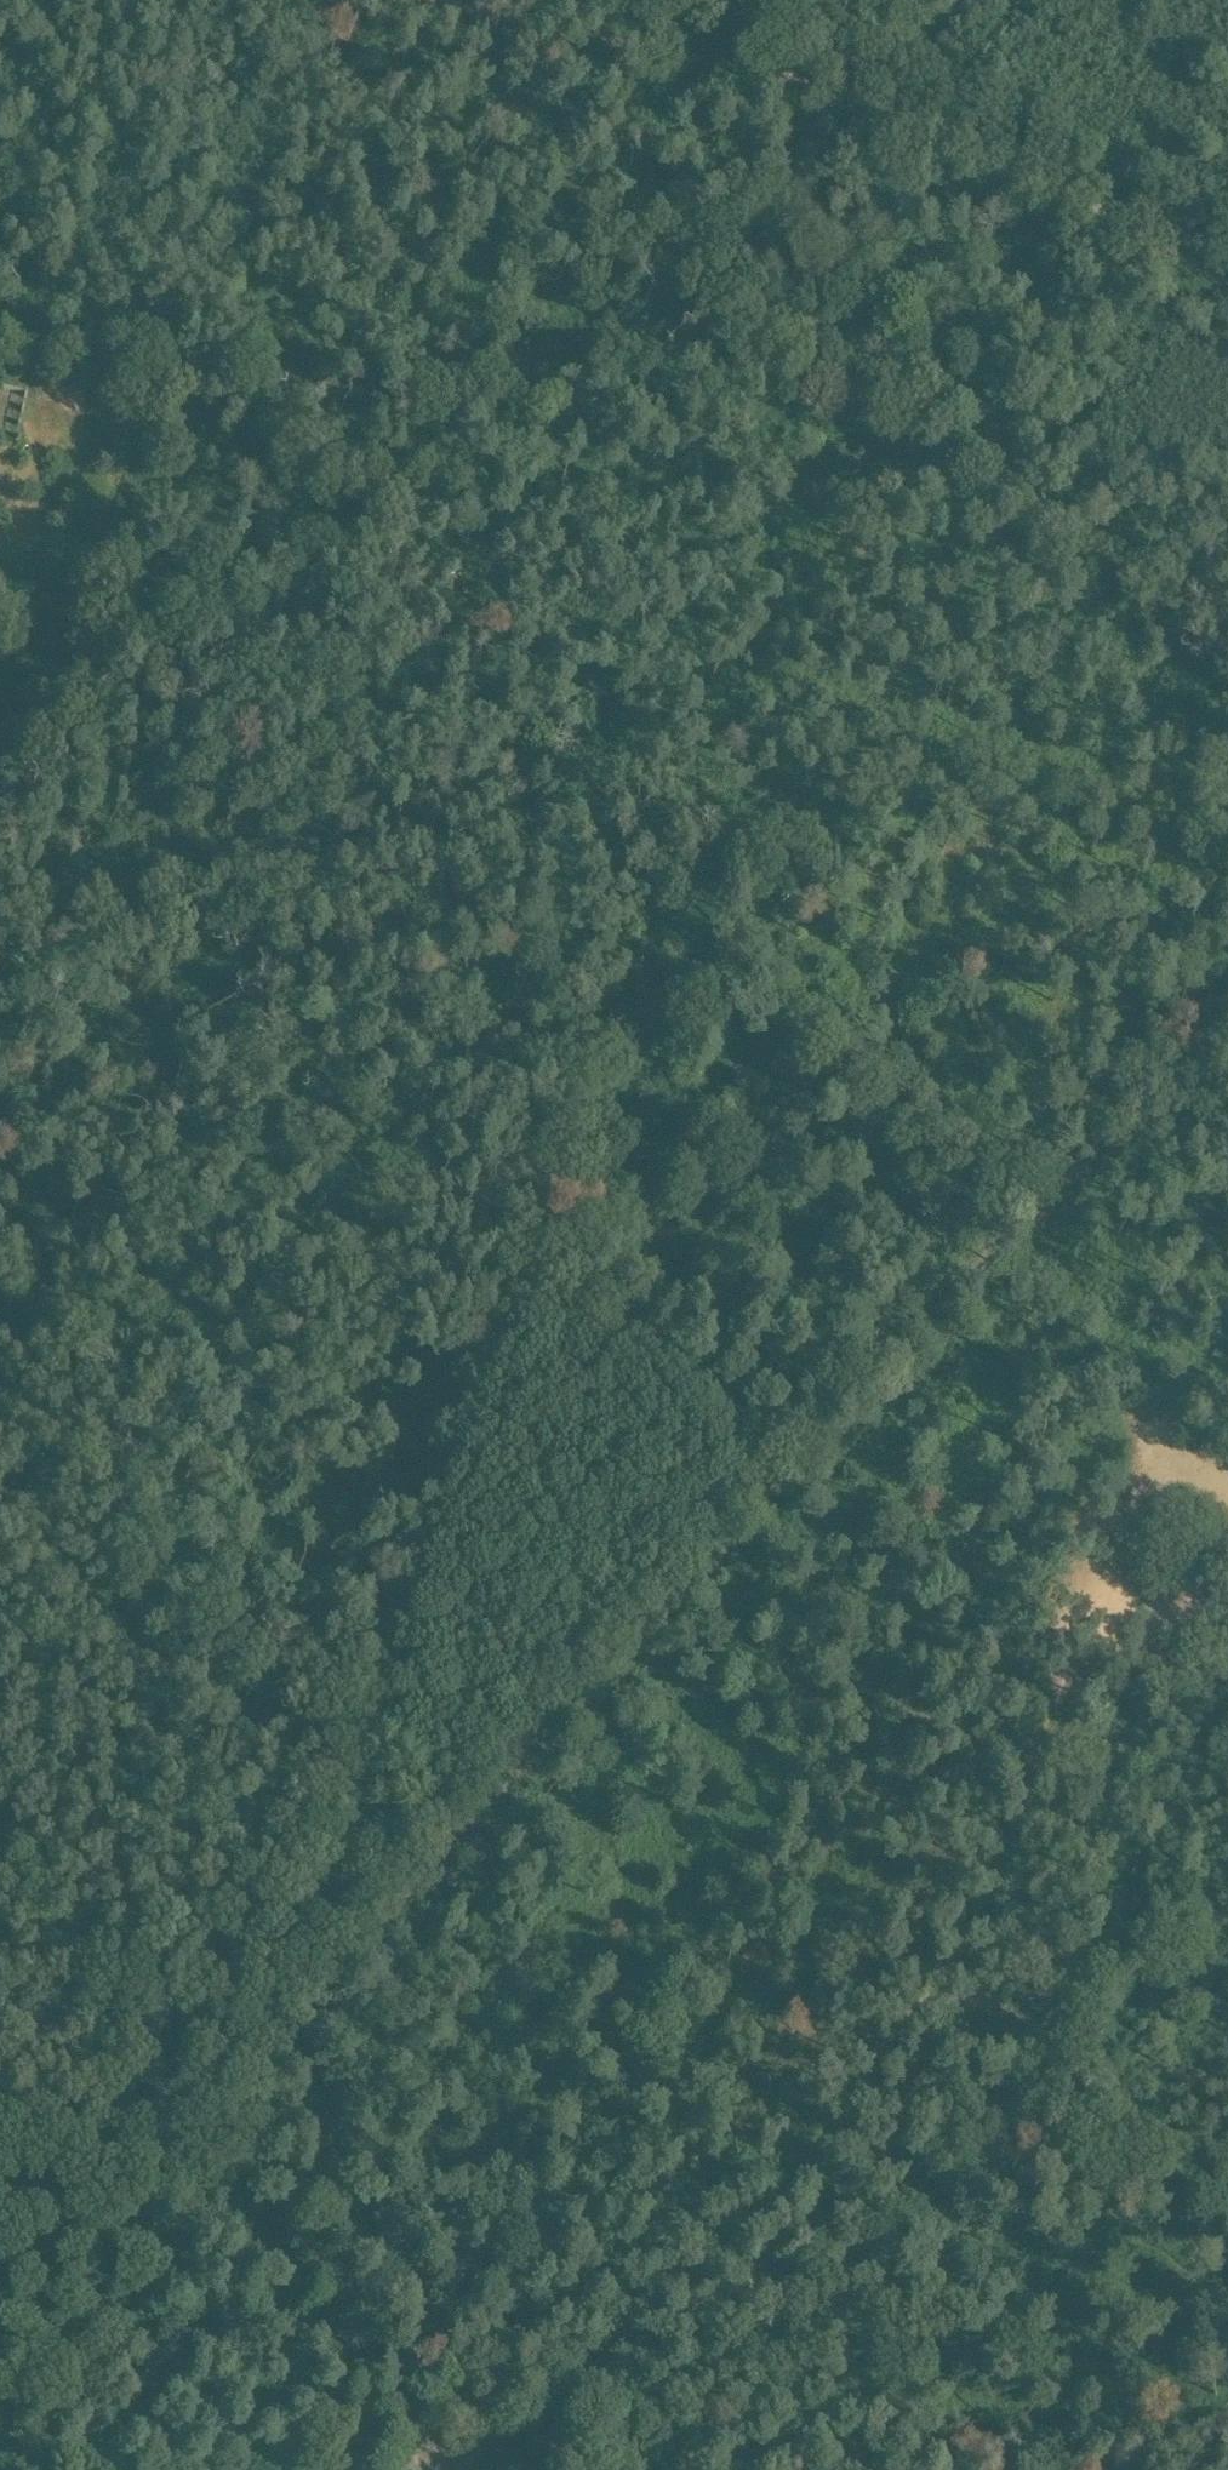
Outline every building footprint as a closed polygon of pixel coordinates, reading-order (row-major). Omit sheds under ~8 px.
[(0,391),(0,441),(16,444),(26,397),(0,391)]
